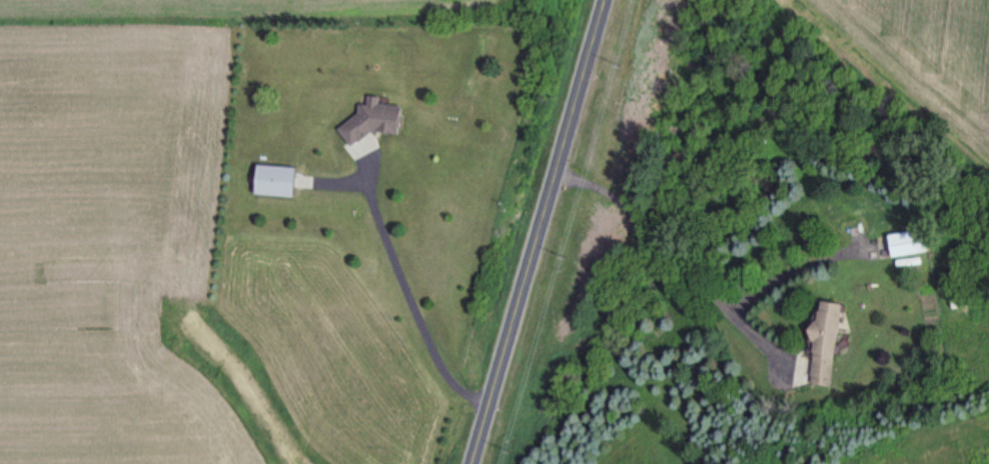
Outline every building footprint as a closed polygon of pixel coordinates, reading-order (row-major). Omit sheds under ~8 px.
[(401,119),(385,97),(343,128),(358,149),(401,119)] [(265,198),(305,198),(305,168),(265,167),(265,198)] [(935,254),(932,231),(896,236),(899,259),(935,254)] [(831,390),(845,310),(824,307),(821,327),(818,326),(815,346),(819,347),(812,387),(831,390)]
